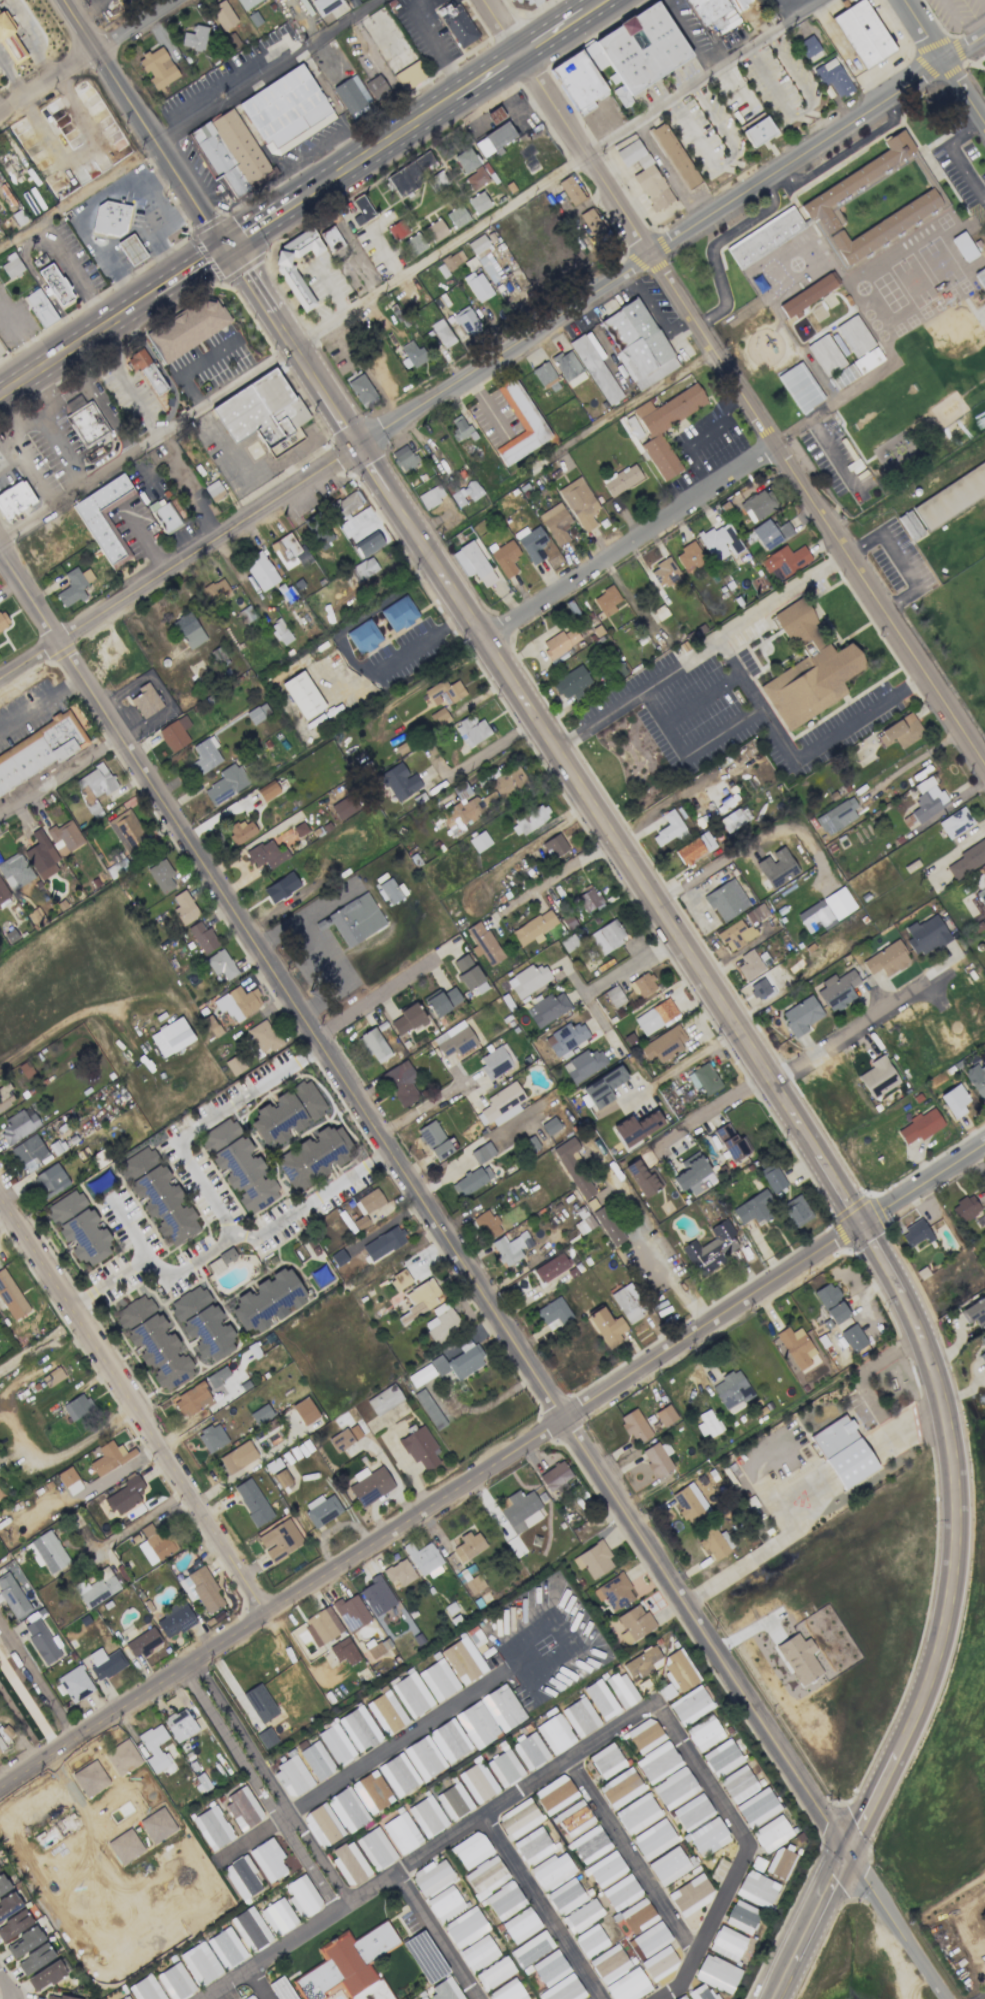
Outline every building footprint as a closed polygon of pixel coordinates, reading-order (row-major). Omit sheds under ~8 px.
[(237,22),(224,0),(209,9),(222,31),(237,22)] [(244,11),(260,0),(237,0),(244,11)] [(339,0),(310,0),(319,17),(341,4),(339,0)] [(735,11),(753,1),(752,0),(687,0),(701,27),(714,20),(721,32),(740,22),(735,11)] [(430,15),(450,1),(478,40),(458,54),(430,15)] [(594,41),(630,95),(692,54),(655,1),(594,41)] [(859,3),(828,23),(862,73),(893,53),(859,3)] [(9,62),(24,53),(0,11),(0,47),(9,62)] [(188,33),(183,32),(179,44),(201,51),(208,28),(192,23),(188,33)] [(821,50),(811,34),(796,43),(805,59),(821,50)] [(178,77),(161,45),(137,57),(145,72),(146,71),(155,89),(178,77)] [(812,70),(822,86),(829,82),(839,98),(854,88),(833,57),(812,70)] [(392,76),(402,91),(426,76),(416,60),(392,76)] [(238,101),(268,152),(332,114),(302,64),(238,101)] [(391,94),(378,74),(363,83),(376,104),(391,94)] [(329,93),(350,80),(365,104),(344,117),(329,93)] [(493,126),(505,118),(498,106),(485,114),(493,126)] [(741,131),(751,147),(775,132),(765,116),(741,131)] [(261,149),(267,146),(271,153),(328,117),(332,123),(270,163),(261,149)] [(496,148),(516,135),(506,121),(473,142),(483,157),(496,148)] [(700,180),(664,122),(650,130),(686,189),(700,180)] [(794,206),(805,226),(815,221),(824,236),(845,224),(832,200),(916,152),(903,129),(882,141),(888,152),(794,206)] [(672,201),(636,133),(613,145),(616,149),(614,150),(624,167),(636,160),(641,170),(633,175),(653,212),(672,201)] [(453,156),(463,174),(480,164),(469,146),(453,156)] [(416,188),(410,178),(436,165),(429,152),(386,174),(398,198),(416,188)] [(212,181),(233,167),(249,190),(228,204),(212,181)] [(463,175),(470,190),(489,181),(482,167),(463,175)] [(426,179),(433,192),(448,184),(440,170),(426,179)] [(572,205),(584,198),(569,174),(557,182),(572,205)] [(846,238),(841,229),(827,237),(842,264),(948,204),(938,186),(846,238)] [(467,198),(474,214),(490,207),(483,191),(467,198)] [(351,199),(358,214),(352,216),(355,225),(373,217),(363,194),(351,199)] [(118,238),(127,233),(132,206),(106,200),(98,205),(92,232),(118,238)] [(470,219),(460,204),(445,214),(454,229),(470,219)] [(604,232),(593,207),(580,213),(591,238),(604,232)] [(737,267),(806,231),(794,208),(725,244),(737,267)] [(433,243),(448,233),(438,218),(423,228),(433,243)] [(393,240),(408,234),(402,219),(387,226),(393,240)] [(319,233),(330,253),(343,246),(333,226),(319,233)] [(315,304),(289,261),(308,249),(313,256),(324,249),(310,227),(268,253),(303,312),(315,304)] [(965,263),(978,255),(963,231),(950,238),(965,263)] [(116,243),(132,232),(149,256),(133,267),(116,243)] [(412,257),(427,247),(417,232),(402,242),(412,257)] [(468,242),(490,284),(503,277),(489,251),(491,249),(483,234),(468,242)] [(466,261),(459,249),(440,260),(447,271),(466,261)] [(4,256),(7,262),(1,265),(7,279),(23,271),(14,251),(4,256)] [(479,266),(473,256),(463,262),(469,271),(479,266)] [(61,307),(53,293),(50,295),(45,289),(48,287),(38,271),(52,262),(65,282),(68,280),(72,287),(69,290),(75,299),(61,307)] [(984,294),(984,266),(973,272),(984,294)] [(492,294),(480,271),(464,280),(476,302),(492,294)] [(837,285),(828,272),(778,305),(787,319),(837,285)] [(23,297),(42,328),(57,319),(38,287),(23,297)] [(678,368),(638,297),(597,320),(637,391),(678,368)] [(231,324),(217,299),(208,305),(205,299),(146,332),(163,362),(231,324)] [(464,339),(481,328),(468,305),(450,316),(464,339)] [(852,358),(874,347),(857,314),(835,325),(852,358)] [(455,341),(441,318),(429,325),(444,349),(455,341)] [(607,406),(622,398),(584,333),(569,341),(607,406)] [(825,377),(846,364),(826,333),(805,346),(825,377)] [(420,346),(416,349),(411,340),(400,347),(413,368),(428,359),(420,346)] [(883,361),(876,347),(827,376),(835,389),(883,361)] [(167,388),(142,348),(125,358),(133,371),(139,368),(155,396),(167,388)] [(567,388),(585,378),(569,348),(552,358),(567,388)] [(532,369),(541,389),(556,382),(546,361),(532,369)] [(778,374),(799,413),(823,400),(802,361),(778,374)] [(232,443),(254,430),(265,449),(296,431),(294,427),(307,419),(277,367),(210,406),(232,443)] [(347,381),(358,406),(375,398),(363,373),(347,381)] [(523,432),(494,448),(504,465),(550,438),(514,376),(497,387),(523,432)] [(681,470),(659,431),(707,403),(696,383),(652,408),(648,400),(632,409),(650,439),(640,444),(662,481),(681,470)] [(65,418),(92,400),(113,433),(85,450),(65,418)] [(450,419),(456,430),(450,433),(455,442),(472,433),(462,413),(450,419)] [(399,472),(420,463),(416,454),(410,456),(406,445),(391,451),(399,472)] [(601,481),(609,496),(642,479),(635,464),(601,481)] [(927,531),(984,495),(984,479),(977,466),(912,506),(927,531)] [(103,512),(135,493),(123,473),(72,503),(108,566),(127,554),(103,512)] [(559,488),(582,533),(596,525),(590,514),(598,510),(581,476),(559,488)] [(212,502),(226,494),(216,479),(203,487),(212,502)] [(4,519),(35,504),(23,480),(0,492),(0,511),(4,519)] [(468,501),(469,502),(483,494),(474,480),(449,493),(457,508),(468,501)] [(423,508),(446,499),(439,484),(417,494),(423,508)] [(328,505),(337,519),(363,503),(354,489),(328,505)] [(775,510),(764,489),(739,502),(750,523),(775,510)] [(168,501),(158,506),(155,501),(148,504),(163,534),(180,526),(168,501)] [(557,547),(569,539),(562,529),(572,522),(559,502),(537,515),(557,547)] [(911,541),(923,534),(909,510),(897,517),(911,541)] [(318,549),(333,541),(318,512),(303,519),(318,549)] [(774,529),(767,518),(750,530),(764,551),(793,532),(786,521),(774,529)] [(714,563),(729,553),(731,555),(743,548),(727,522),(714,531),(712,527),(697,536),(714,563)] [(543,558),(537,549),(548,542),(538,525),(528,531),(525,526),(513,533),(532,565),(543,558)] [(285,570),(298,562),(302,567),(313,561),(304,547),(300,549),(289,532),(269,544),(285,570)] [(384,544),(377,532),(355,546),(361,558),(384,544)] [(496,580),(472,540),(451,552),(466,577),(474,572),(483,587),(496,580)] [(490,551),(504,579),(517,572),(511,560),(520,555),(512,540),(490,551)] [(673,553),(686,573),(706,561),(693,541),(673,553)] [(789,553),(786,545),(759,559),(772,583),(812,561),(803,545),(789,553)] [(242,563),(261,591),(279,579),(260,551),(242,563)] [(357,582),(379,571),(372,557),(350,567),(357,582)] [(659,588),(679,577),(669,558),(649,569),(659,588)] [(63,574),(70,585),(55,594),(63,608),(86,595),(80,586),(94,578),(88,568),(80,573),(76,566),(63,574)] [(202,586),(210,603),(230,594),(222,577),(202,586)] [(613,605),(621,599),(612,585),(592,597),(604,617),(616,609),(613,605)] [(393,633),(419,617),(406,594),(379,610),(393,633)] [(786,731),(848,694),(840,681),(865,666),(850,641),(832,652),(815,624),(817,622),(802,596),(775,613),(802,659),(758,685),(786,731)] [(10,624),(1,610),(0,611),(0,630),(10,624)] [(170,623),(189,650),(207,638),(188,611),(170,623)] [(383,640),(369,618),(345,633),(359,655),(383,640)] [(293,639),(279,619),(269,626),(282,646),(293,639)] [(551,663),(561,658),(558,652),(580,640),(573,626),(540,643),(551,663)] [(564,702),(592,683),(580,664),(551,682),(564,702)] [(325,706),(302,670),(281,683),(304,720),(325,706)] [(447,685),(443,678),(423,690),(428,700),(438,694),(445,706),(465,694),(457,679),(447,685)] [(136,687),(139,693),(130,698),(140,718),(161,707),(148,681),(136,687)] [(245,714),(252,725),(271,713),(263,702),(245,714)] [(450,719),(442,706),(429,715),(437,728),(450,719)] [(882,746),(895,739),(900,748),(924,734),(911,712),(875,733),(882,746)] [(83,742),(0,796),(0,756),(65,713),(83,742)] [(482,718),(476,722),(470,713),(452,725),(468,748),(491,733),(482,718)] [(182,730),(190,725),(184,714),(157,731),(171,753),(190,741),(182,730)] [(187,765),(194,777),(222,761),(214,748),(218,746),(211,735),(191,746),(198,758),(187,765)] [(218,771),(222,779),(203,789),(211,805),(248,785),(235,761),(218,771)] [(414,772),(409,776),(400,762),(379,774),(395,802),(422,786),(414,772)] [(72,780),(94,819),(102,814),(94,799),(116,787),(103,763),(72,780)] [(528,783),(517,764),(489,780),(494,790),(477,800),(475,796),(461,804),(459,801),(438,812),(451,834),(463,827),(461,823),(500,801),(499,800),(528,783)] [(930,775),(913,785),(919,795),(913,799),(918,807),(910,812),(917,824),(948,804),(930,775)] [(263,803),(280,792),(273,781),(256,792),(263,803)] [(471,794),(464,782),(452,789),(459,801),(471,794)] [(329,806),(338,820),(357,809),(349,794),(329,806)] [(856,816),(852,810),(857,806),(851,796),(814,818),(825,836),(856,816)] [(544,804),(509,823),(516,836),(551,818),(544,804)] [(718,820),(726,834),(751,819),(743,805),(718,820)] [(937,822),(948,839),(974,823),(963,806),(937,822)] [(116,837),(120,834),(130,850),(147,840),(128,808),(106,821),(116,837)] [(661,814),(667,826),(651,834),(657,847),(686,832),(673,808),(661,814)] [(235,844),(257,833),(249,817),(226,829),(235,844)] [(60,856),(84,842),(70,819),(55,828),(53,825),(44,830),(60,856)] [(298,836),(308,830),(302,821),(292,828),(298,836)] [(36,843),(23,851),(39,879),(62,865),(39,827),(30,833),(36,843)] [(468,840),(476,853),(492,843),(483,830),(468,840)] [(716,847),(707,831),(673,849),(682,865),(716,847)] [(540,844),(551,860),(569,848),(558,832),(540,844)] [(262,863),(267,871),(289,856),(284,848),(278,852),(269,837),(245,853),(255,868),(262,863)] [(952,878),(984,862),(984,838),(957,852),(960,858),(946,865),(952,878)] [(769,853),(770,854),(755,862),(769,889),(798,873),(783,845),(769,853)] [(20,852),(0,861),(0,872),(9,891),(33,879),(20,852)] [(111,879),(130,867),(123,856),(105,869),(111,879)] [(146,868),(161,895),(174,887),(169,877),(173,875),(164,858),(146,868)] [(300,886),(290,871),(262,889),(272,904),(300,886)] [(376,885),(388,906),(402,897),(390,877),(376,885)] [(719,922),(749,907),(734,878),(704,893),(719,922)] [(984,910),(984,878),(981,880),(984,887),(975,892),(984,910)] [(10,898),(0,880),(0,904),(10,898)] [(602,903),(593,886),(575,897),(585,913),(602,903)] [(822,898),(835,920),(856,907),(843,886),(822,898)] [(172,896),(178,906),(173,909),(182,925),(199,914),(184,889),(172,896)] [(320,917),(325,926),(332,923),(346,947),(385,925),(367,892),(320,917)] [(835,924),(823,899),(796,913),(806,933),(821,926),(822,930),(835,924)] [(743,913),(750,925),(769,914),(762,902),(743,913)] [(566,906),(557,911),(568,930),(577,925),(566,906)] [(27,912),(33,926),(45,921),(39,907),(27,912)] [(520,947),(537,936),(536,936),(558,923),(548,908),(510,931),(520,947)] [(950,937),(934,912),(905,930),(909,937),(905,940),(917,958),(950,937)] [(627,939),(615,918),(588,934),(599,955),(627,939)] [(480,953),(489,967),(504,957),(480,920),(465,930),(475,945),(470,948),(475,957),(480,953)] [(726,951),(757,936),(752,924),(744,928),(740,920),(717,931),(726,951)] [(208,927),(204,929),(199,921),(187,928),(203,954),(219,945),(208,927)] [(578,945),(573,934),(561,939),(565,950),(578,945)] [(869,975),(879,968),(885,977),(910,961),(896,939),(861,961),(869,975)] [(238,974),(223,948),(204,959),(214,975),(221,972),(226,981),(238,974)] [(739,956),(743,962),(736,967),(746,981),(765,968),(751,948),(739,956)] [(473,987),(477,994),(487,988),(467,953),(451,962),(467,991),(473,987)] [(544,964),(533,969),(531,965),(506,978),(516,998),(552,981),(544,964)] [(856,998),(849,987),(860,982),(852,969),(835,978),(833,974),(820,981),(823,987),(817,991),(830,1013),(856,998)] [(656,988),(649,972),(627,981),(635,998),(656,988)] [(756,999),(771,993),(764,978),(749,984),(756,999)] [(462,1001),(452,983),(423,1000),(434,1018),(462,1001)] [(613,1008),(626,1001),(616,984),(603,991),(613,1008)] [(212,1001),(219,1012),(226,1008),(234,1022),(264,1004),(254,988),(243,994),(238,985),(212,1001)] [(525,1008),(536,1028),(571,1008),(561,991),(552,997),(550,993),(525,1008)] [(779,1013),(793,1036),(824,1017),(811,994),(779,1013)] [(633,1019),(643,1036),(678,1015),(668,997),(633,1019)] [(426,1020),(415,1001),(398,1012),(400,1015),(389,1022),(398,1037),(426,1020)] [(222,1032),(209,1014),(202,1019),(215,1037),(222,1032)] [(149,1033),(160,1057),(194,1042),(182,1017),(149,1033)] [(281,1045),(266,1018),(246,1030),(259,1053),(270,1048),(271,1050),(281,1045)] [(476,1045),(465,1021),(432,1036),(442,1056),(455,1050),(457,1054),(476,1045)] [(556,1058),(589,1036),(580,1022),(572,1027),(568,1022),(543,1038),(556,1058)] [(639,1047),(649,1063),(658,1057),(662,1062),(683,1049),(680,1043),(687,1039),(677,1023),(639,1047)] [(391,1055),(373,1026),(358,1036),(376,1065),(391,1055)] [(488,1079),(512,1067),(501,1045),(477,1058),(488,1079)] [(598,1048),(589,1054),(586,1049),(561,1065),(573,1084),(608,1063),(598,1048)] [(224,1061),(232,1076),(246,1069),(238,1054),(224,1061)] [(868,1063),(871,1067),(857,1076),(872,1099),(899,1081),(882,1054),(868,1063)] [(417,1078),(406,1059),(380,1074),(401,1108),(419,1097),(410,1083),(417,1078)] [(33,1074),(28,1061),(18,1064),(23,1078),(33,1074)] [(694,1089),(700,1086),(705,1096),(721,1087),(708,1062),(685,1074),(694,1089)] [(984,1100),(984,1064),(978,1068),(975,1063),(962,1071),(981,1102),(984,1100)] [(581,1085),(593,1109),(613,1100),(608,1089),(627,1080),(621,1066),(581,1085)] [(265,1148),(288,1135),(328,1112),(308,1078),(269,1100),(270,1101),(253,1111),(257,1118),(250,1122),(265,1148)] [(486,1098),(490,1105),(474,1114),(482,1126),(491,1120),(495,1126),(521,1110),(517,1103),(525,1098),(514,1080),(486,1098)] [(6,1083),(0,1087),(0,1111),(17,1100),(6,1083)] [(962,1104),(968,1101),(959,1084),(939,1094),(952,1119),(966,1112),(962,1104)] [(944,1125),(933,1106),(896,1129),(905,1144),(918,1137),(919,1140),(944,1125)] [(40,1127),(30,1107),(0,1122),(0,1132),(6,1144),(40,1127)] [(611,1127),(624,1148),(664,1124),(655,1110),(635,1122),(630,1114),(611,1127)] [(198,1136),(219,1171),(221,1170),(236,1195),(236,1196),(248,1216),(281,1195),(267,1173),(267,1172),(256,1154),(254,1156),(231,1116),(198,1136)] [(547,1136),(561,1127),(553,1116),(540,1125),(547,1136)] [(436,1161),(453,1150),(433,1119),(416,1130),(436,1161)] [(729,1162),(749,1152),(741,1136),(736,1138),(728,1122),(714,1128),(729,1162)] [(329,1171),(328,1168),(353,1154),(338,1126),(330,1131),(327,1125),(309,1135),(311,1137),(274,1157),(293,1191),(329,1171)] [(51,1158),(34,1133),(10,1149),(26,1174),(51,1158)] [(552,1149),(583,1200),(597,1192),(573,1152),(579,1148),(572,1136),(552,1149)] [(495,1153),(488,1141),(469,1152),(477,1165),(495,1153)] [(202,1230),(187,1204),(182,1207),(177,1199),(182,1196),(175,1183),(172,1185),(150,1145),(117,1163),(128,1182),(127,1182),(138,1203),(139,1202),(151,1223),(153,1222),(163,1240),(168,1238),(172,1247),(202,1230)] [(679,1162),(684,1169),(671,1177),(679,1191),(687,1187),(692,1195),(716,1181),(698,1150),(679,1162)] [(642,1198),(663,1185),(655,1171),(647,1176),(637,1159),(623,1167),(642,1198)] [(70,1183),(56,1162),(29,1179),(43,1201),(70,1183)] [(488,1181),(479,1166),(451,1183),(460,1198),(488,1181)] [(786,1186),(777,1166),(762,1173),(771,1192),(786,1186)] [(42,1209),(55,1229),(65,1246),(67,1245),(77,1263),(84,1259),(89,1266),(110,1253),(105,1244),(111,1241),(101,1223),(100,1224),(89,1206),(87,1207),(76,1188),(42,1209)] [(385,1203),(377,1188),(353,1200),(361,1216),(385,1203)] [(731,1210),(740,1225),(753,1217),(757,1224),(776,1212),(762,1189),(731,1210)] [(814,1215),(799,1193),(781,1206),(795,1228),(814,1215)] [(950,1205),(958,1222),(981,1212),(973,1194),(950,1205)] [(591,1213),(613,1246),(626,1238),(604,1204),(591,1213)] [(502,1231),(488,1208),(472,1218),(486,1241),(502,1231)] [(369,1224),(364,1215),(352,1221),(357,1230),(369,1224)] [(580,1219),(585,1230),(595,1225),(590,1215),(580,1219)] [(714,1238),(698,1247),(693,1239),(680,1247),(698,1277),(726,1261),(723,1256),(740,1245),(725,1219),(708,1229),(714,1238)] [(919,1220),(899,1232),(908,1247),(929,1235),(919,1220)] [(396,1224),(361,1246),(371,1262),(406,1240),(396,1224)] [(506,1241),(503,1235),(491,1242),(505,1267),(523,1256),(520,1251),(533,1244),(525,1230),(506,1241)] [(212,1273),(237,1258),(231,1248),(206,1262),(212,1273)] [(348,1260),(342,1249),(329,1255),(335,1266),(348,1260)] [(532,1268),(540,1283),(569,1267),(562,1253),(532,1268)] [(13,1320),(29,1310),(3,1268),(0,1270),(0,1300),(13,1320)] [(241,1329),(259,1330),(267,1326),(267,1317),(276,1318),(287,1312),(287,1307),(294,1307),(304,1302),(304,1295),(289,1269),(279,1269),(271,1273),(271,1280),(263,1279),(255,1284),(254,1301),(248,1290),(236,1297),(235,1307),(230,1310),(241,1329)] [(395,1291),(412,1281),(404,1269),(388,1279),(395,1291)] [(401,1325),(438,1303),(433,1296),(439,1292),(430,1277),(403,1293),(412,1307),(396,1317),(401,1325)] [(833,1325),(850,1315),(830,1281),(813,1292),(833,1325)] [(167,1303),(189,1342),(191,1341),(201,1359),(209,1355),(212,1361),(234,1349),(229,1340),(234,1337),(225,1320),(224,1321),(214,1303),(212,1305),(200,1284),(167,1303)] [(627,1325),(644,1315),(626,1284),(610,1293),(627,1325)] [(112,1312),(133,1348),(140,1344),(144,1351),(139,1353),(162,1392),(195,1373),(183,1352),(182,1353),(171,1333),(169,1334),(145,1293),(112,1312)] [(572,1319),(561,1296),(536,1308),(546,1330),(572,1319)] [(984,1319),(984,1298),(959,1309),(966,1327),(984,1319)] [(431,1309),(435,1316),(422,1324),(434,1342),(461,1325),(445,1300),(431,1309)] [(618,1333),(627,1329),(619,1315),(610,1320),(603,1306),(587,1315),(607,1349),(622,1341),(618,1333)] [(868,1344),(855,1323),(839,1332),(852,1353),(868,1344)] [(800,1327),(791,1332),(787,1326),(775,1333),(797,1371),(811,1363),(808,1357),(816,1353),(800,1327)] [(406,1375),(413,1387),(437,1374),(442,1384),(455,1376),(457,1379),(486,1363),(471,1336),(457,1344),(461,1353),(445,1362),(441,1355),(406,1375)] [(65,1377),(58,1366),(40,1377),(47,1388),(65,1377)] [(211,1388),(231,1376),(225,1366),(205,1377),(211,1388)] [(739,1368),(720,1377),(722,1381),(712,1386),(723,1409),(752,1396),(739,1368)] [(182,1417),(212,1403),(203,1382),(173,1395),(182,1417)] [(374,1416),(403,1401),(394,1384),(365,1399),(374,1416)] [(446,1424),(422,1388),(412,1395),(436,1430),(446,1424)] [(69,1421),(93,1410),(85,1393),(62,1404),(69,1421)] [(304,1426),(319,1416),(306,1396),(290,1406),(304,1426)] [(249,1414),(256,1426),(273,1415),(266,1403),(249,1414)] [(662,1427),(677,1418),(668,1404),(654,1412),(662,1427)] [(651,1436),(636,1408),(619,1417),(634,1445),(651,1436)] [(701,1422),(695,1424),(701,1438),(720,1430),(711,1408),(698,1414),(701,1422)] [(811,1434),(842,1489),(877,1469),(846,1414),(811,1434)] [(228,1442),(218,1422),(196,1433),(207,1453),(228,1442)] [(354,1440),(362,1436),(355,1424),(346,1430),(345,1428),(327,1438),(336,1453),(355,1441),(354,1440)] [(439,1462),(434,1454),(440,1450),(422,1424),(397,1440),(413,1463),(418,1460),(425,1471),(439,1462)] [(125,1452),(119,1444),(115,1447),(110,1439),(97,1448),(102,1455),(89,1464),(98,1478),(136,1453),(133,1447),(125,1452)] [(669,1453),(661,1439),(640,1451),(656,1478),(673,1468),(666,1455),(669,1453)] [(218,1458),(228,1475),(258,1457),(247,1440),(218,1458)] [(572,1478),(563,1460),(538,1474),(547,1491),(572,1478)] [(352,1475),(356,1481),(347,1487),(361,1508),(394,1486),(381,1465),(368,1473),(365,1467),(352,1475)] [(69,1466),(57,1474),(70,1495),(82,1487),(69,1466)] [(281,1489),(291,1483),(282,1469),(272,1475),(281,1489)] [(104,1497),(114,1515),(141,1501),(136,1493),(145,1488),(136,1473),(122,1481),(124,1486),(104,1497)] [(232,1487),(255,1527),(273,1518),(251,1477),(232,1487)] [(685,1524),(709,1512),(693,1481),(670,1494),(685,1524)] [(507,1524),(541,1507),(532,1490),(521,1495),(518,1490),(505,1497),(509,1505),(499,1510),(507,1524)] [(302,1505),(313,1528),(343,1513),(333,1494),(323,1499),(321,1495),(302,1505)] [(264,1550),(263,1550),(271,1563),(304,1543),(288,1518),(256,1538),(264,1550)] [(136,1545),(150,1566),(175,1549),(166,1535),(160,1538),(150,1522),(139,1529),(146,1539),(136,1545)] [(719,1533),(709,1522),(696,1534),(701,1540),(698,1543),(715,1562),(735,1544),(723,1530),(719,1533)] [(29,1542),(49,1575),(70,1562),(49,1529),(29,1542)] [(459,1538),(462,1543),(451,1548),(458,1562),(486,1548),(477,1529),(459,1538)] [(429,1541),(416,1551),(409,1541),(401,1546),(423,1579),(445,1565),(429,1541)] [(601,1541),(570,1557),(577,1570),(584,1567),(591,1579),(615,1566),(601,1541)] [(389,1583),(396,1580),(399,1587),(416,1578),(405,1557),(382,1570),(389,1583)] [(207,1615),(225,1603),(202,1565),(177,1581),(190,1601),(197,1597),(207,1615)] [(120,1587),(106,1567),(98,1573),(101,1576),(88,1585),(83,1579),(71,1587),(87,1610),(120,1587)] [(7,1571),(0,1575),(0,1595),(15,1619),(31,1609),(7,1571)] [(368,1579),(371,1583),(358,1591),(375,1617),(397,1602),(377,1573),(368,1579)] [(611,1612),(635,1598),(621,1573),(591,1589),(599,1602),(604,1599),(611,1612)] [(485,1585),(477,1574),(464,1583),(472,1595),(485,1585)] [(346,1633),(370,1621),(357,1593),(341,1601),(340,1598),(332,1602),(346,1633)] [(154,1619),(166,1639),(196,1622),(184,1602),(154,1619)] [(655,1628),(640,1602),(616,1617),(624,1631),(619,1635),(625,1645),(655,1628)] [(302,1619),(314,1646),(342,1633),(330,1606),(302,1619)] [(62,1654),(36,1617),(21,1628),(46,1665),(62,1654)] [(131,1657),(140,1653),(140,1654),(161,1645),(154,1628),(124,1641),(131,1657)] [(822,1673),(810,1653),(816,1649),(808,1637),(802,1641),(796,1632),(774,1646),(800,1687),(822,1673)] [(344,1658),(349,1666),(361,1658),(346,1636),(328,1648),(337,1662),(344,1658)] [(440,1651),(461,1685),(486,1670),(464,1636),(440,1651)] [(391,1646),(385,1637),(366,1650),(372,1660),(391,1646)] [(652,1669),(649,1664),(660,1658),(655,1646),(621,1662),(629,1680),(652,1669)] [(127,1664),(118,1648),(105,1656),(100,1647),(87,1655),(93,1665),(89,1667),(98,1682),(127,1664)] [(664,1656),(668,1662),(661,1667),(670,1682),(659,1689),(665,1700),(699,1680),(679,1647),(664,1656)] [(417,1672),(436,1702),(460,1687),(441,1657),(417,1672)] [(94,1689),(78,1664),(56,1678),(72,1703),(94,1689)] [(605,1680),(621,1707),(638,1698),(621,1670),(605,1680)] [(433,1704),(413,1671),(389,1685),(410,1718),(433,1704)] [(617,1712),(600,1678),(583,1686),(599,1720),(617,1712)] [(260,1724),(278,1713),(260,1683),(242,1693),(260,1724)] [(480,1698),(501,1733),(525,1717),(504,1683),(480,1698)] [(713,1707),(699,1685),(667,1704),(681,1727),(713,1707)] [(387,1736),(408,1722),(387,1689),(366,1703),(387,1736)] [(577,1738),(600,1723),(582,1696),(559,1710),(577,1738)] [(454,1714),(475,1750),(499,1736),(478,1700),(454,1714)] [(337,1717),(356,1753),(381,1740),(362,1705),(337,1717)] [(197,1730),(183,1707),(162,1720),(176,1743),(197,1730)] [(552,1755),(575,1741),(558,1713),(534,1726),(552,1755)] [(698,1752),(724,1736),(710,1713),(684,1729),(698,1752)] [(664,1739),(650,1716),(624,1732),(639,1755),(664,1739)] [(428,1732),(447,1764),(471,1749),(452,1717),(428,1732)] [(316,1734),(337,1767),(355,1755),(335,1722),(316,1734)] [(153,1774),(170,1764),(158,1743),(168,1738),(159,1723),(137,1735),(149,1756),(145,1759),(153,1774)] [(264,1749),(278,1741),(268,1726),(255,1734),(264,1749)] [(527,1771),(549,1756),(532,1731),(510,1746),(527,1771)] [(446,1767),(426,1735),(402,1749),(422,1781),(446,1767)] [(141,1761),(127,1738),(103,1753),(117,1776),(141,1761)] [(701,1754),(713,1777),(742,1762),(730,1739),(701,1754)] [(314,1781),(334,1772),(319,1740),(300,1749),(314,1781)] [(625,1764),(611,1742),(587,1757),(602,1780),(625,1764)] [(646,1783),(681,1767),(670,1743),(635,1759),(646,1783)] [(501,1788),(524,1774),(507,1748),(485,1762),(501,1788)] [(376,1767),(396,1798),(420,1782),(400,1752),(376,1767)] [(288,1797),(312,1786),(297,1754),(273,1765),(288,1797)] [(110,1783),(94,1759),(71,1774),(86,1798),(110,1783)] [(475,1804),(498,1790),(479,1760),(457,1774),(475,1804)] [(758,1788),(743,1764),(718,1781),(733,1804),(758,1788)] [(698,1789),(684,1766),(651,1787),(665,1810),(698,1789)] [(597,1784),(608,1808),(643,1791),(632,1768),(597,1784)] [(393,1801),(376,1770),(351,1783),(367,1815),(393,1801)] [(546,1816),(577,1796),(563,1773),(532,1793),(546,1816)] [(450,1821),(472,1807),(456,1781),(434,1796),(450,1821)] [(241,1830),(264,1816),(244,1785),(221,1799),(241,1830)] [(346,1833),(368,1821),(350,1786),(327,1797),(346,1833)] [(780,1808),(766,1786),(734,1807),(749,1829),(780,1808)] [(627,1836),(660,1815),(646,1792),(613,1813),(627,1836)] [(713,1813),(700,1792),(671,1812),(684,1832),(713,1813)] [(407,1806),(422,1838),(446,1826),(431,1795),(407,1806)] [(507,1839),(541,1821),(529,1798),(495,1816),(507,1839)] [(566,1838),(594,1820),(580,1799),(552,1816),(566,1838)] [(319,1848),(343,1836),(326,1802),(302,1814),(319,1848)] [(234,1837),(213,1804),(190,1819),(211,1851),(234,1837)] [(139,1819),(151,1843),(176,1831),(164,1807),(139,1819)] [(400,1855),(422,1840),(402,1810),(380,1825),(400,1855)] [(763,1853),(792,1835),(780,1814),(750,1832),(763,1853)] [(730,1840),(715,1816),(684,1835),(699,1859),(730,1840)] [(644,1861),(677,1840),(662,1818),(630,1838),(644,1861)] [(581,1865),(610,1847),(597,1824),(567,1842),(581,1865)] [(354,1840),(374,1872),(396,1857),(376,1826),(354,1840)] [(511,1843),(525,1866),(553,1848),(539,1826),(511,1843)] [(118,1864),(143,1852),(132,1828),(107,1840),(118,1864)] [(492,1851),(477,1829),(449,1848),(464,1870),(492,1851)] [(247,1851),(268,1883),(286,1872),(278,1860),(283,1857),(271,1837),(247,1851)] [(329,1850),(346,1886),(369,1876),(352,1840),(329,1850)] [(661,1887),(690,1867),(676,1845),(646,1864),(661,1887)] [(764,1871),(783,1880),(794,1853),(775,1845),(764,1871)] [(597,1889),(626,1870),(613,1850),(584,1869),(597,1889)] [(539,1890),(574,1874),(563,1851),(536,1863),(536,1861),(527,1865),(539,1890)] [(256,1872),(244,1853),(221,1868),(242,1900),(261,1887),(252,1874),(256,1872)] [(511,1879),(509,1880),(495,1856),(462,1875),(480,1906),(486,1903),(497,1921),(525,1904),(511,1879)] [(409,1874),(423,1898),(454,1878),(442,1859),(432,1865),(430,1861),(409,1874)] [(734,1895),(767,1909),(778,1883),(745,1870),(734,1895)] [(1,1873),(0,1874),(0,1894),(10,1887),(1,1873)] [(641,1894),(629,1873),(600,1891),(613,1912),(641,1894)] [(714,1896),(699,1873),(666,1894),(681,1917),(714,1896)] [(299,1919),(322,1907),(305,1874),(284,1884),(290,1896),(288,1897),(299,1919)] [(557,1915),(585,1898),(572,1877),(544,1894),(557,1915)] [(424,1901),(438,1923),(464,1906),(450,1884),(424,1901)] [(22,1907),(14,1892),(0,1900),(0,1919),(22,1907)] [(275,1937),(298,1922),(281,1896),(259,1911),(275,1937)] [(631,1935),(657,1918),(643,1896),(610,1918),(616,1927),(623,1922),(631,1935)] [(603,1914),(593,1898),(560,1918),(570,1934),(603,1914)] [(723,1922),(749,1935),(760,1911),(735,1899),(723,1922)] [(272,1938),(250,1905),(228,1919),(250,1952),(272,1938)] [(488,1930),(474,1906),(441,1924),(454,1948),(488,1930)] [(540,1927),(527,1906),(500,1924),(513,1944),(540,1927)] [(24,1909),(0,1924),(0,1939),(2,1942),(33,1923),(24,1909)] [(630,1939),(643,1957),(671,1939),(658,1920),(630,1939)] [(368,1961),(398,1944),(385,1921),(350,1941),(344,1931),(315,1948),(323,1962),(291,1980),(302,1998),(321,1998),(324,1998),(321,1993),(339,1983),(347,1998),(389,1998),(368,1961)] [(572,1937),(585,1958),(608,1944),(595,1923),(572,1937)] [(5,1947),(12,1959),(44,1940),(35,1925),(16,1935),(18,1939),(5,1947)] [(708,1950),(736,1961),(746,1937),(718,1925),(708,1950)] [(246,1955),(227,1926),(205,1940),(224,1970),(246,1955)] [(553,1946),(542,1929),(509,1952),(520,1968),(553,1946)] [(499,1955),(486,1934),(457,1951),(470,1972),(499,1955)] [(221,1972),(201,1940),(178,1955),(198,1987),(221,1972)] [(15,1961),(24,1976),(55,1957),(46,1943),(15,1961)] [(601,1983),(630,1965),(616,1943),(587,1961),(601,1983)] [(652,1981),(679,1965),(667,1945),(640,1962),(652,1981)] [(531,1963),(542,1986),(569,1973),(557,1950),(531,1963)] [(730,1994),(741,1970),(704,1953),(693,1977),(730,1994)] [(515,1974),(507,1957),(474,1972),(482,1989),(515,1974)] [(35,1993),(66,1972),(57,1959),(26,1979),(35,1993)] [(195,1991),(179,1961),(156,1974),(170,1998),(179,1998),(195,1991)] [(636,1966),(604,1986),(612,1998),(634,1998),(650,1989),(636,1966)] [(135,1998),(166,1998),(149,1973),(127,1987),(135,1998)] [(571,1973),(538,1993),(542,1998),(579,1998),(585,1995),(571,1973)] [(432,1998),(463,1998),(448,1975),(426,1989),(432,1998)] [(515,1978),(486,1993),(489,1998),(526,1998),(515,1978)] [(704,1981),(686,1992),(691,1998),(716,1998),(704,1981)]
